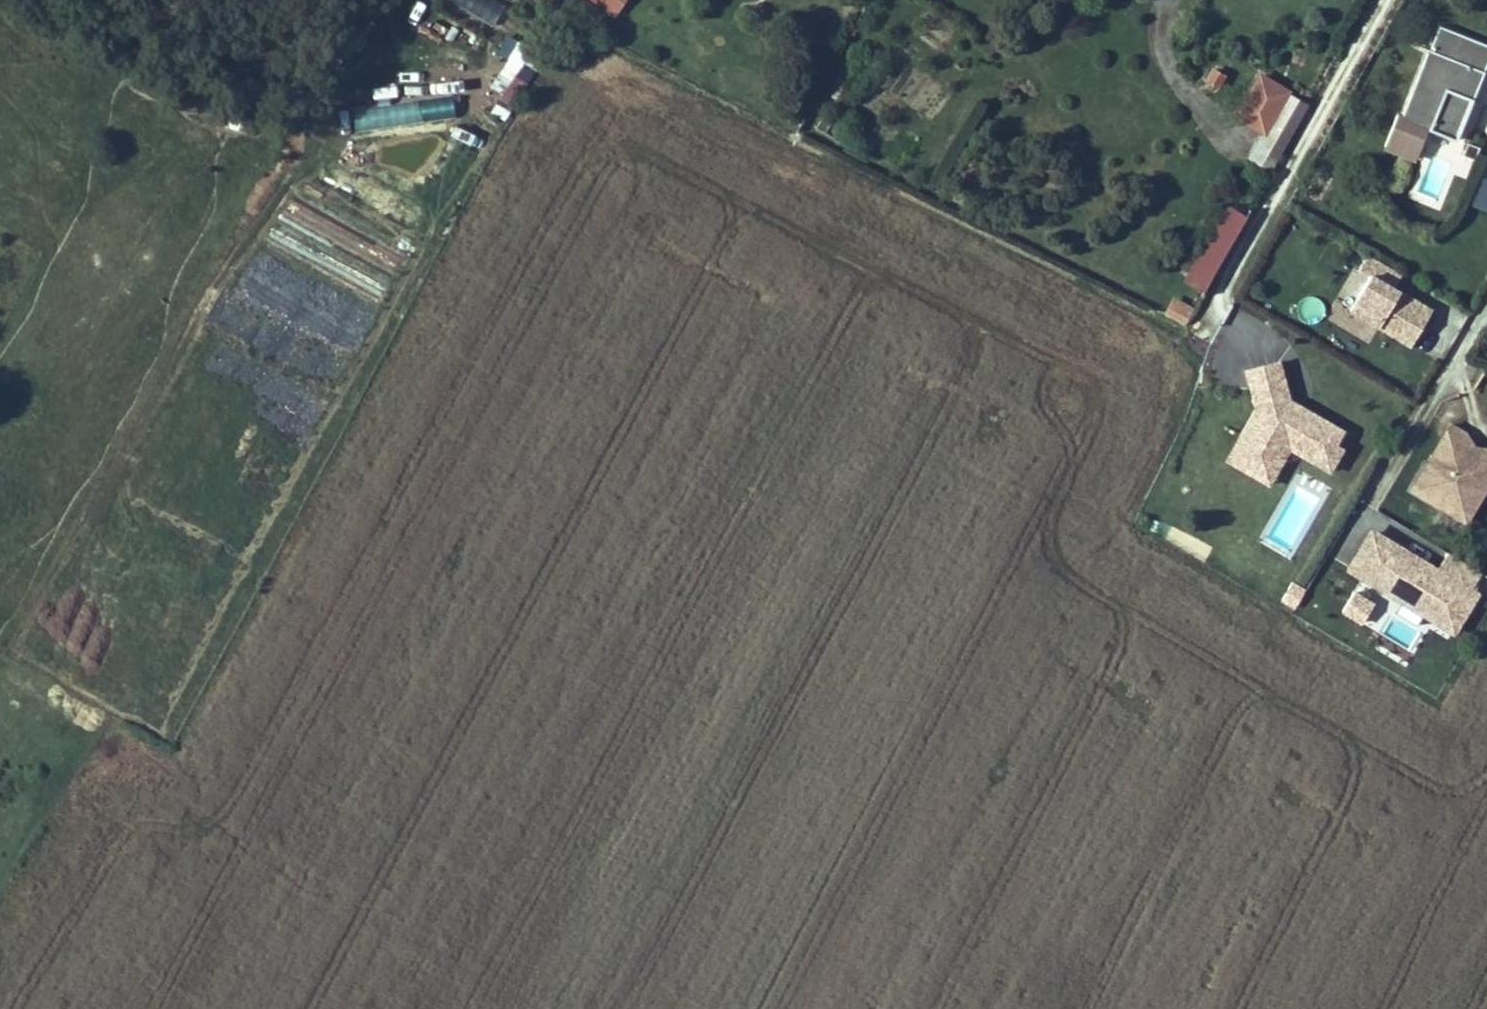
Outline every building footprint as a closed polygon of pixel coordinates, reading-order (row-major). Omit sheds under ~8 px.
[(505,3),(499,0),(460,0),(494,21),(505,3)] [(573,0),(591,10),(596,2),(592,0),(573,0)] [(1430,48),(1401,117),(1456,140),(1473,98),(1468,97),(1473,85),(1475,87),(1481,71),(1484,71),(1486,63),(1486,43),(1441,26),(1432,48),(1430,48)] [(533,71),(543,51),(506,34),(496,54),(533,71)] [(1224,75),(1215,70),(1208,80),(1218,86),(1224,75)] [(1473,98),(1484,71),(1481,71),(1475,87),(1473,85),(1468,97),(1473,98)] [(1288,91),(1261,76),(1238,116),(1265,132),(1288,91)] [(1486,207),(1486,175),(1480,174),(1473,204),(1486,207)] [(1185,278),(1208,289),(1248,210),(1225,198),(1185,278)] [(1326,320),(1370,339),(1376,326),(1415,344),(1435,300),(1353,262),(1326,320)] [(1186,324),(1192,313),(1173,302),(1166,314),(1186,324)] [(1347,423),(1282,390),(1294,367),(1270,355),(1220,455),(1273,482),(1290,448),(1335,470),(1348,445),(1338,440),(1347,423)] [(1450,510),(1458,497),(1466,502),(1469,499),(1477,486),(1484,489),(1486,488),(1486,458),(1481,460),(1476,457),(1480,448),(1466,440),(1471,432),(1456,423),(1417,490),(1450,510)] [(1486,458),(1486,449),(1482,450),(1480,448),(1476,457),(1481,460),(1486,458)] [(1470,522),(1486,493),(1486,488),(1484,489),(1477,486),(1469,499),(1466,502),(1458,497),(1450,510),(1470,522)] [(1439,559),(1370,522),(1343,572),(1358,579),(1341,611),(1414,650),(1427,626),(1451,639),(1486,572),(1486,570),(1445,548),(1439,559)]
